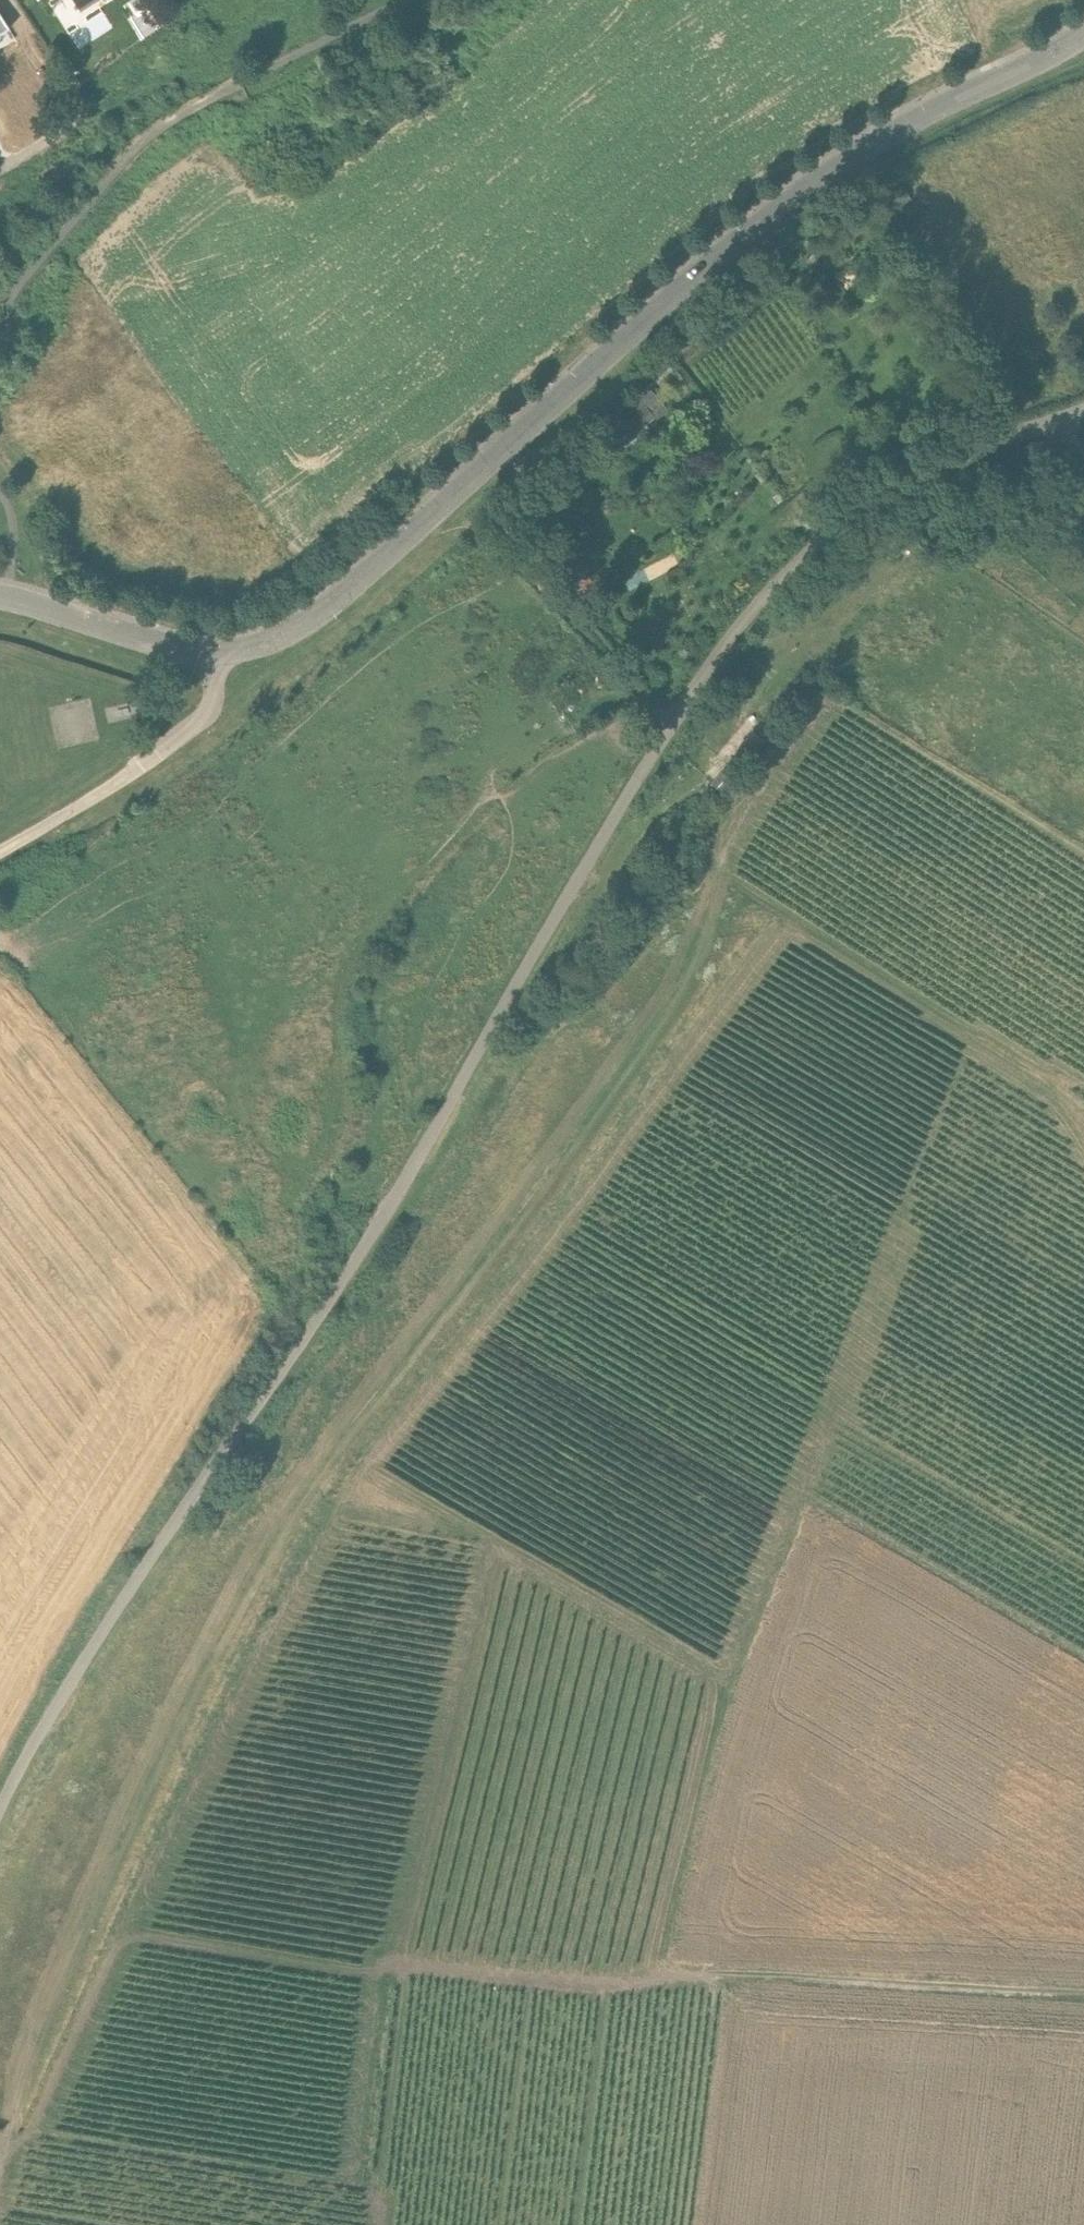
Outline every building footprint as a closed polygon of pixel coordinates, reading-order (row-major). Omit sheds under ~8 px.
[(607,429),(622,447),(658,416),(644,399),(607,429)]
